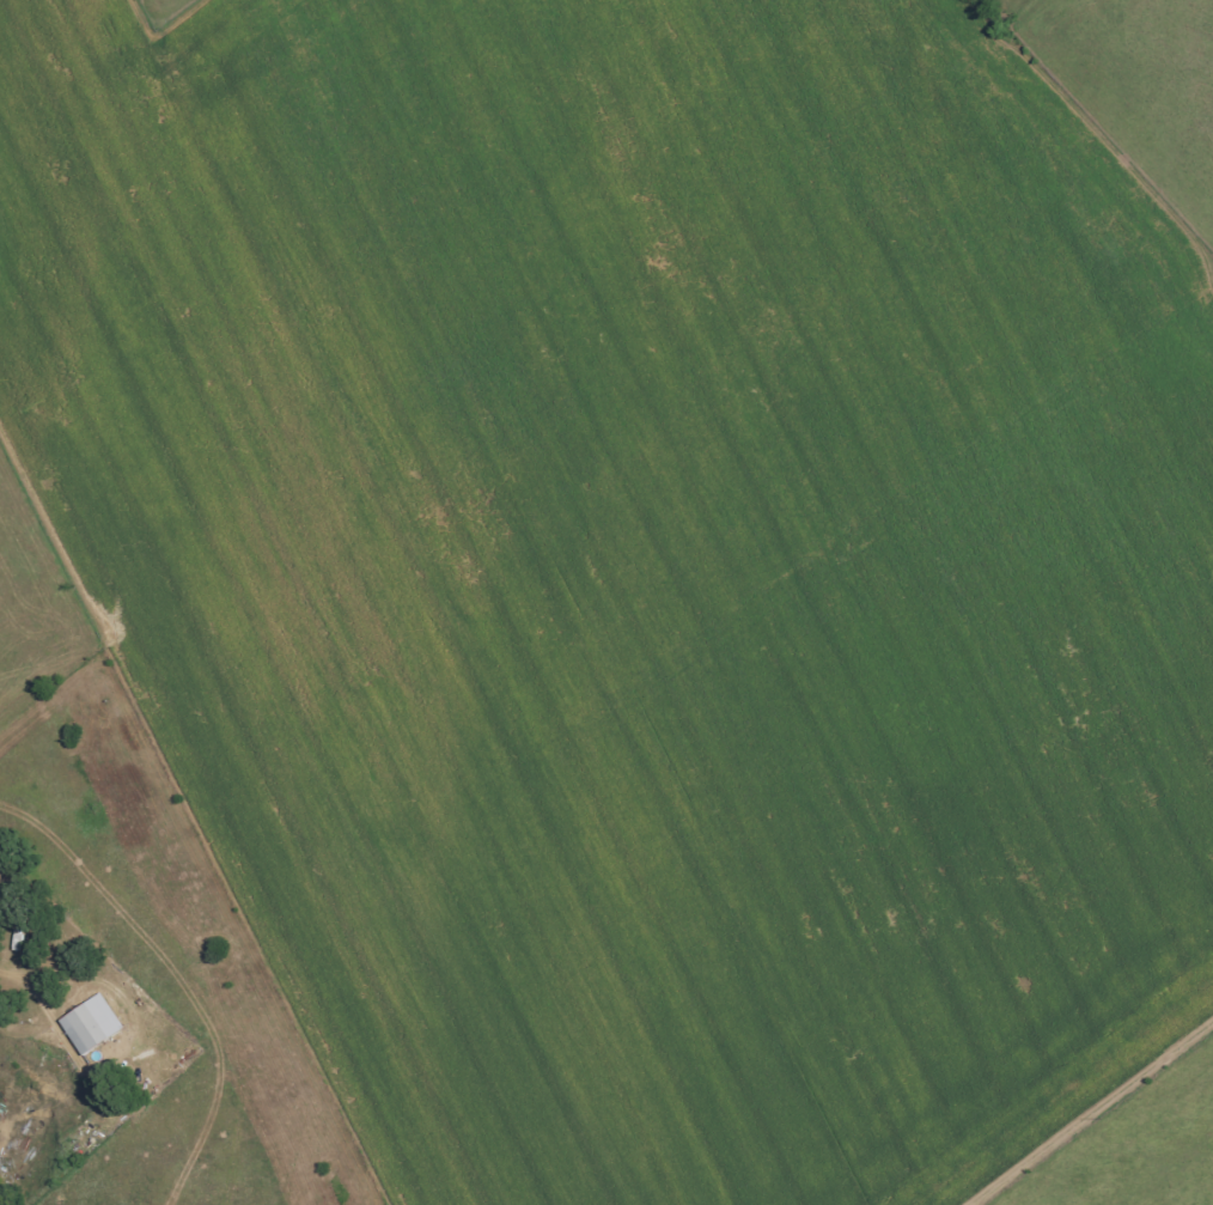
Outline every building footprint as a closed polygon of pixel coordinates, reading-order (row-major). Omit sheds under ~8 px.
[(60,1021),(84,1057),(111,1038),(86,1002),(60,1021)]
